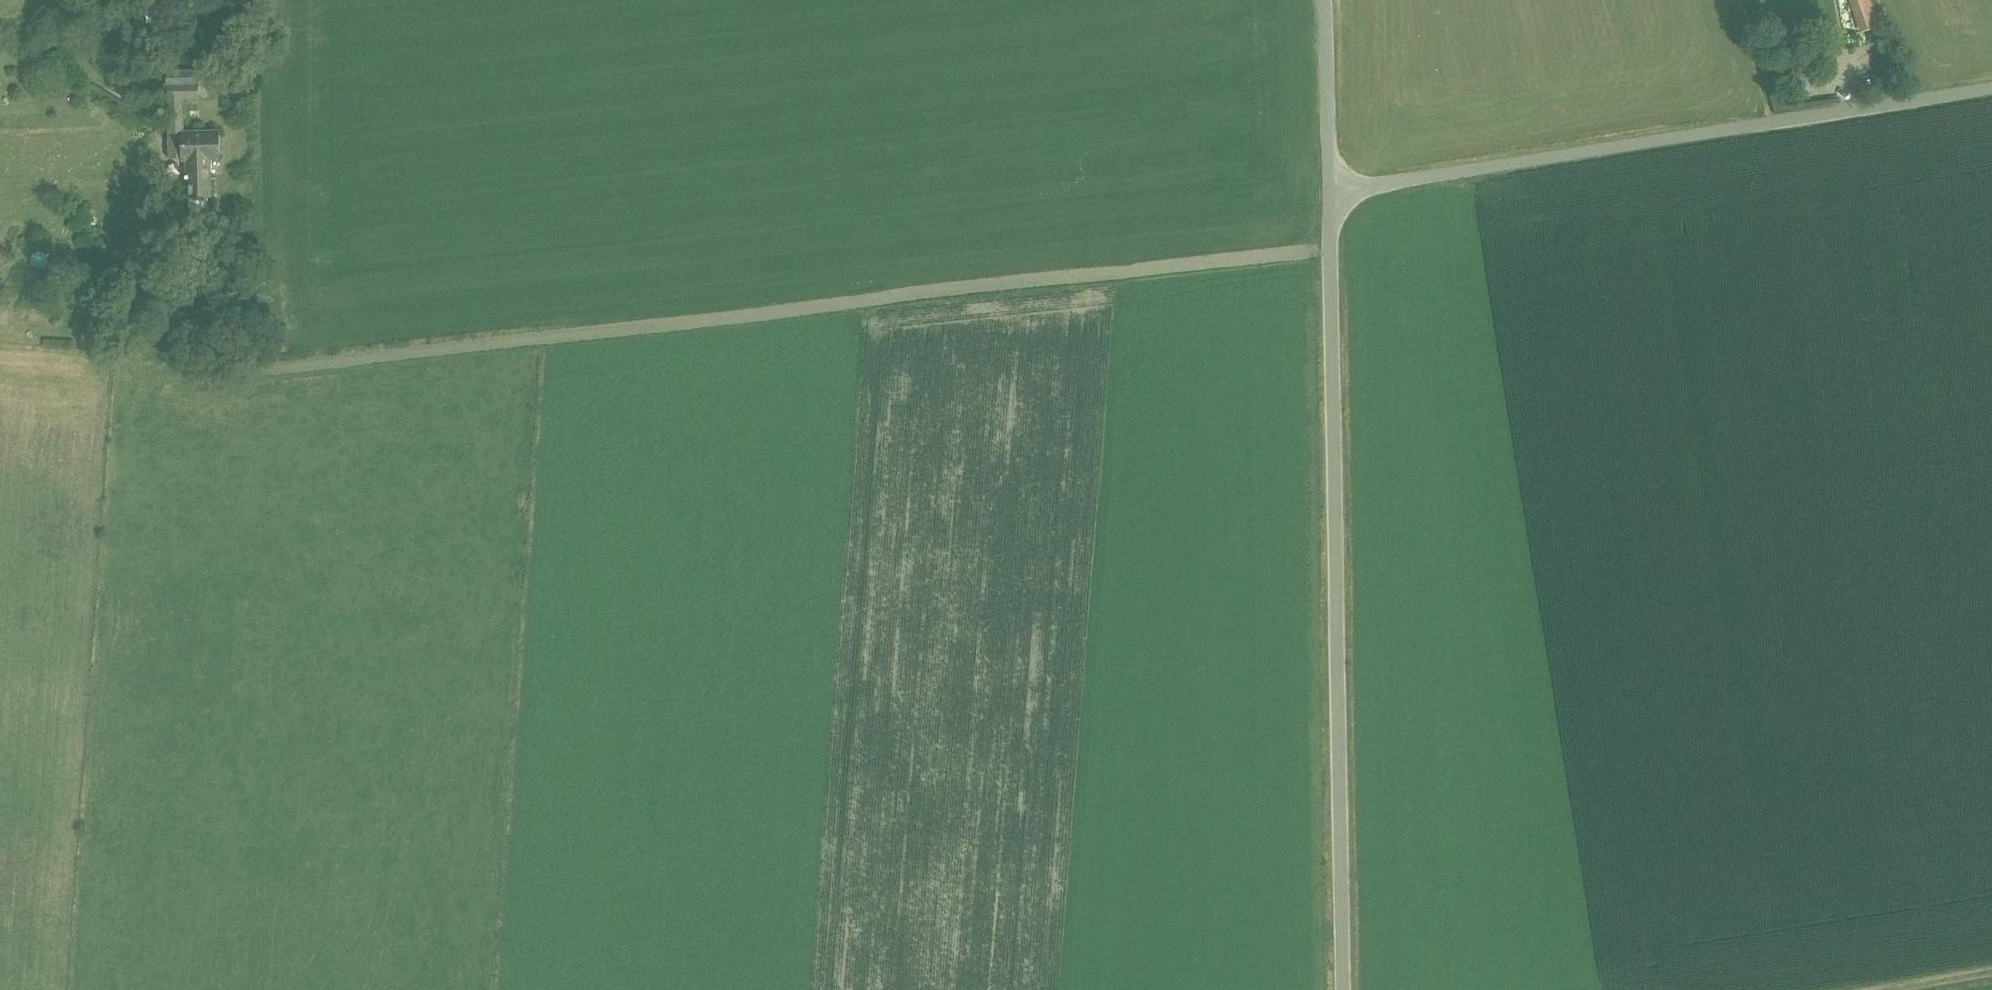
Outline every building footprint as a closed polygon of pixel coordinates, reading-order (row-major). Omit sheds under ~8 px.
[(1860,33),(1879,26),(1870,0),(1849,0),(1860,33)] [(218,159),(217,132),(183,133),(181,99),(197,98),(197,70),(166,71),(166,85),(163,85),(164,99),(167,99),(168,112),(164,112),(164,120),(169,120),(170,157),(182,157),(182,160),(186,160),(187,198),(210,197),(209,160),(218,159)]
